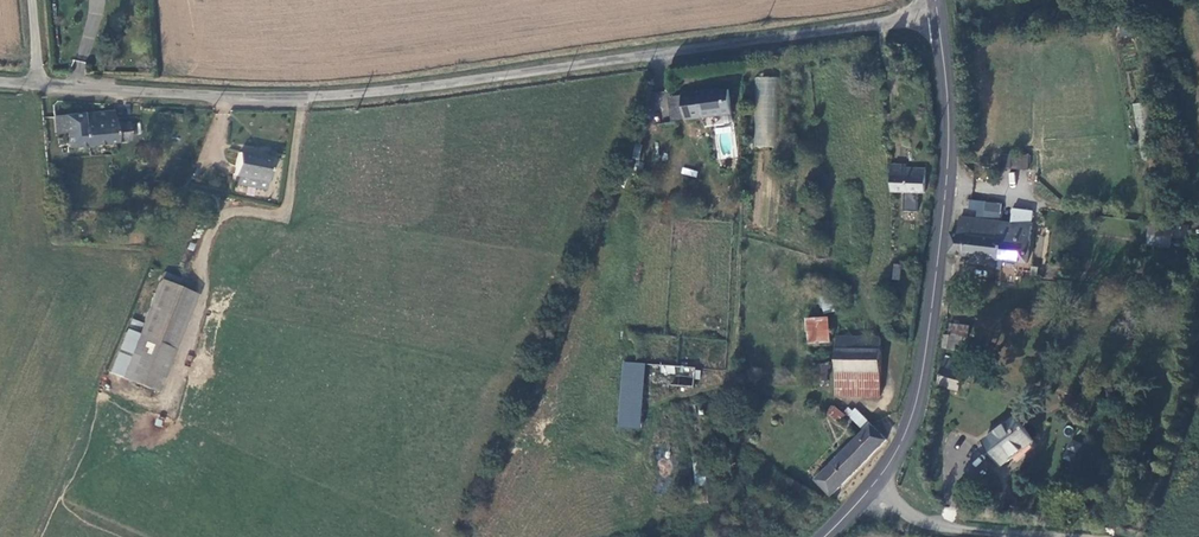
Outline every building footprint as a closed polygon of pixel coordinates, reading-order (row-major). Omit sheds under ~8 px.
[(1121,24),(1122,34),(1136,33),(1136,23),(1121,24)] [(777,77),(756,76),(753,146),(774,147),(777,77)] [(725,89),(679,95),(682,120),(729,113),(725,89)] [(682,120),(679,95),(666,97),(669,121),(682,120)] [(1139,159),(1157,158),(1153,101),(1134,102),(1139,159)] [(113,114),(50,119),(51,134),(62,133),(63,149),(115,146),(115,144),(113,128),(113,114)] [(127,127),(113,128),(115,144),(128,143),(127,127)] [(236,142),(234,150),(263,159),(266,150),(236,142)] [(263,159),(234,150),(228,172),(260,181),(265,159),(263,159)] [(682,167),(680,173),(696,178),(698,171),(682,167)] [(904,167),(890,168),(891,193),(925,194),(925,172),(904,172),(904,167)] [(1015,208),(1012,224),(1029,226),(1031,211),(1015,208)] [(949,230),(946,255),(996,261),(999,238),(996,237),(999,222),(960,217),(958,231),(949,230)] [(999,238),(996,261),(1027,265),(1031,226),(1029,226),(1012,224),(999,222),(996,237),(999,238)] [(1171,247),(1171,237),(1184,238),(1184,225),(1147,224),(1146,246),(1171,247)] [(899,280),(900,264),(893,263),(892,279),(899,280)] [(172,278),(160,274),(134,337),(122,332),(105,373),(152,393),(192,296),(169,286),(172,278)] [(826,324),(804,323),(804,347),(826,347),(826,324)] [(945,336),(958,337),(965,338),(965,327),(946,326),(945,336)] [(942,337),(941,350),(957,352),(958,337),(945,336),(942,337)] [(874,396),(877,340),(834,340),(834,396),(874,396)] [(826,347),(804,347),(805,368),(814,368),(814,384),(827,384),(826,347)] [(941,362),(936,389),(957,392),(962,366),(941,362)] [(645,387),(647,388),(693,391),(694,372),(646,370),(645,387)] [(643,435),(647,388),(645,387),(631,386),(628,434),(643,435)] [(838,423),(844,414),(832,404),(825,413),(838,423)] [(991,438),(1009,461),(1043,435),(1025,411),(991,438)] [(864,435),(872,428),(857,413),(849,420),(864,435)] [(815,484),(829,499),(885,442),(872,428),(864,435),(815,484)]
